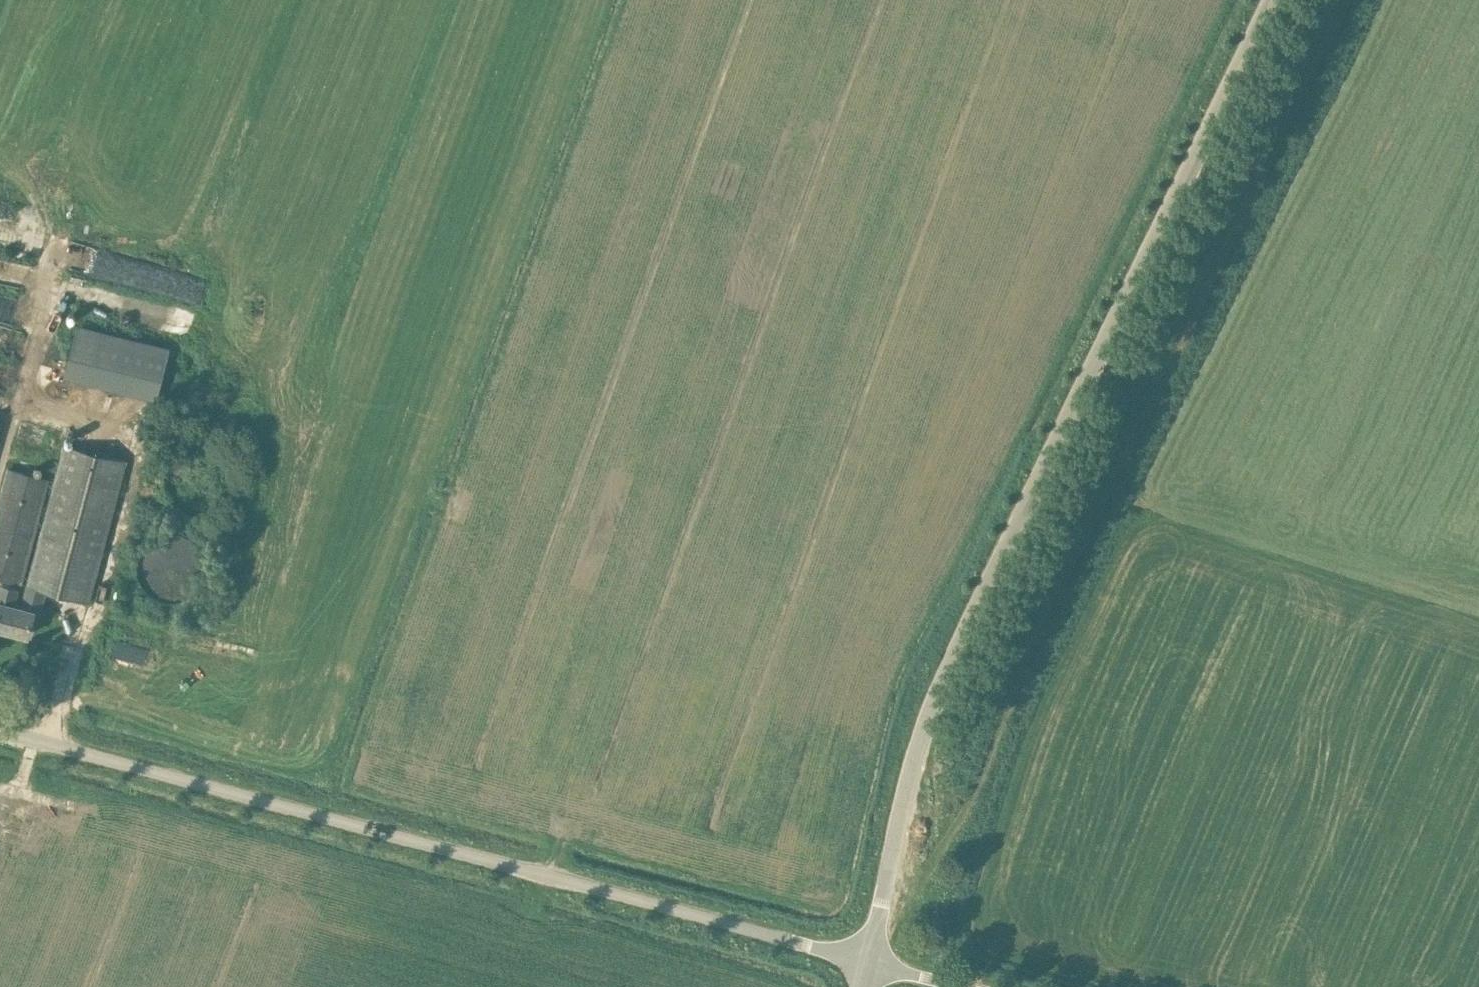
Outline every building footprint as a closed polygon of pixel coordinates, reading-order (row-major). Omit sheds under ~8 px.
[(79,319),(65,371),(156,396),(171,344),(79,319)] [(127,460),(63,444),(25,585),(90,602),(127,460)] [(5,580),(21,585),(50,479),(7,468),(0,495),(0,579),(5,580)] [(0,590),(0,628),(27,635),(33,611),(12,605),(17,588),(2,584),(0,590)]
